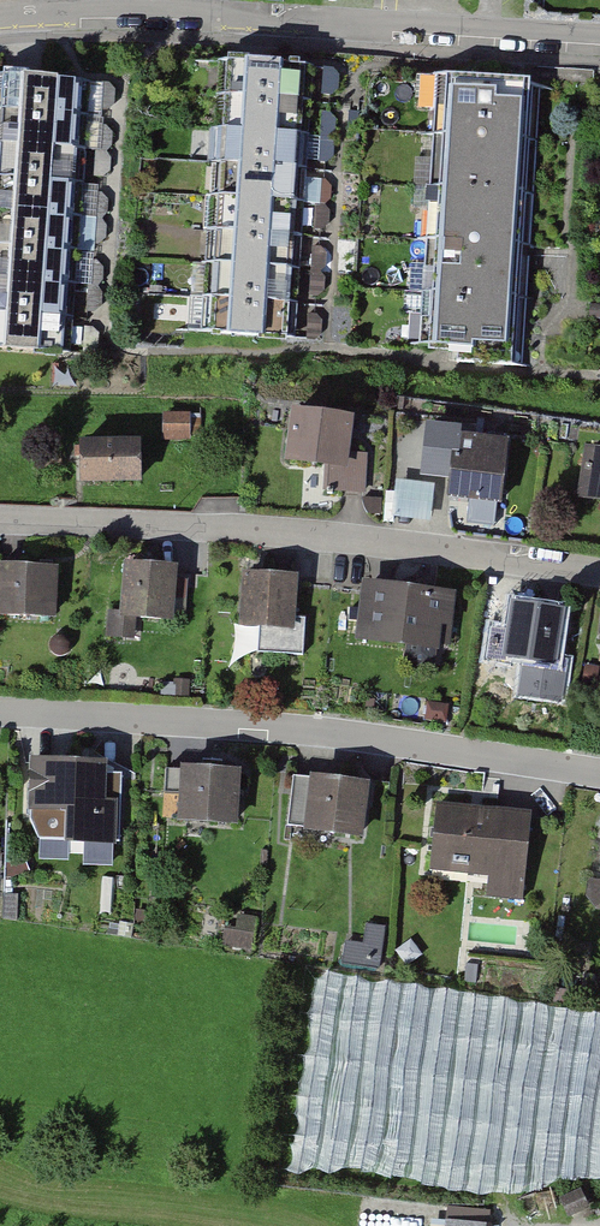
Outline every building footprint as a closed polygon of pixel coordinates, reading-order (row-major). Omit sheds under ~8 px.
[(303,65),(230,59),(228,93),(300,98),(303,65)] [(335,69),(327,68),(326,94),(334,95),(339,90),(340,77),(335,69)] [(80,82),(8,76),(6,110),(78,116),(80,82)] [(514,243),(526,83),(447,78),(443,132),(431,131),(423,239),(434,239),(514,243)] [(110,83),(102,82),(102,108),(110,109),(114,103),(115,90),(110,83)] [(300,98),(228,93),(227,127),(298,132),(300,98)] [(78,116),(6,110),(3,143),(76,149),(78,116)] [(331,112),(323,111),(322,136),(330,137),(335,130),(336,119),(331,112)] [(107,127),(99,127),(98,152),(106,152),(111,146),(112,135),(107,127)] [(298,132),(227,127),(225,161),(295,166),(298,132)] [(330,137),(322,136),(321,161),(329,162),(334,157),(335,144),(330,137)] [(76,149),(3,143),(1,177),(73,183),(76,149)] [(106,152),(98,152),(97,176),(105,178),(110,173),(111,160),(106,152)] [(295,166),(225,161),(223,195),(293,200),(295,166)] [(1,177),(0,197),(0,211),(71,217),(73,183),(1,177)] [(326,181),(318,180),(316,205),(324,206),(330,199),(331,188),(326,181)] [(102,193),(94,192),(93,217),(101,218),(106,211),(107,200),(102,193)] [(293,200),(223,195),(206,193),(205,228),(221,228),(291,233),(293,200)] [(324,206),(316,205),(315,230),(324,231),(328,226),(329,213),(324,206)] [(0,211),(0,244),(69,251),(71,217),(0,211)] [(101,218),(93,217),(92,242),(100,243),(105,238),(106,225),(101,218)] [(291,233),(221,228),(219,262),(288,267),(291,233)] [(511,295),(514,243),(434,239),(430,291),(511,295)] [(0,244),(0,278),(66,284),(69,251),(0,244)] [(323,245),(315,244),(313,269),(321,270),(327,263),(328,252),(323,245)] [(97,260),(89,259),(88,284),(96,285),(101,278),(103,267),(97,260)] [(288,267),(219,262),(217,296),(286,301),(288,267)] [(321,270),(313,269),(312,293),(321,295),(325,290),(326,277),(321,270)] [(0,278),(0,312),(64,318),(66,284),(0,278)] [(96,285),(88,284),(87,309),(95,311),(100,305),(101,292),(96,285)] [(456,361),(520,366),(524,295),(511,295),(430,291),(427,344),(456,347),(456,361)] [(286,301),(217,296),(215,330),(283,335),(286,301)] [(0,312),(0,346),(62,352),(64,318),(0,312)] [(317,314),(309,313),(308,338),(316,340),(321,334),(322,321),(317,314)] [(92,329),(84,328),(83,354),(91,355),(96,350),(97,336),(92,329)] [(350,419),(296,413),(290,458),(326,461),(324,487),(361,490),(363,455),(346,453),(350,419)] [(190,415),(165,415),(165,434),(189,433),(190,415)] [(424,432),(403,430),(399,477),(419,479),(424,432)] [(505,440),(440,434),(436,463),(454,464),(451,495),(499,499),(505,440)] [(139,442),(83,443),(84,475),(139,474),(139,442)] [(589,451),(580,497),(599,500),(599,453),(589,451)] [(400,479),(393,515),(432,522),(438,485),(400,479)] [(0,564),(0,614),(52,617),(55,565),(0,564)] [(175,567),(128,564),(125,613),(173,617),(175,567)] [(292,575),(247,573),(243,628),(267,627),(267,653),(302,653),(304,616),(291,616),(292,575)] [(450,595),(369,584),(362,636),(436,645),(438,620),(447,622),(450,595)] [(560,610),(516,604),(508,655),(552,661),(560,610)] [(61,658),(67,656),(71,650),(71,643),(67,637),(60,635),(54,638),(50,643),(50,650),(54,656),(61,658)] [(102,765),(32,763),(31,784),(48,786),(48,807),(70,809),(71,832),(101,833),(102,765)] [(182,817),(235,821),(236,774),(165,770),(164,794),(183,796),(182,817)] [(366,786),(293,776),(287,824),(360,833),(366,786)] [(531,814),(437,806),(432,855),(489,862),(487,893),(524,897),(531,814)] [(41,841),(41,853),(83,854),(84,842),(41,841)] [(86,845),(87,858),(116,857),(116,844),(86,845)] [(590,883),(589,896),(595,904),(599,905),(599,884),(590,883)] [(382,927),(366,923),(363,944),(368,947),(365,966),(376,970),(382,927)] [(223,927),(221,943),(250,946),(252,929),(223,927)] [(479,964),(467,963),(464,979),(477,981),(479,964)]
